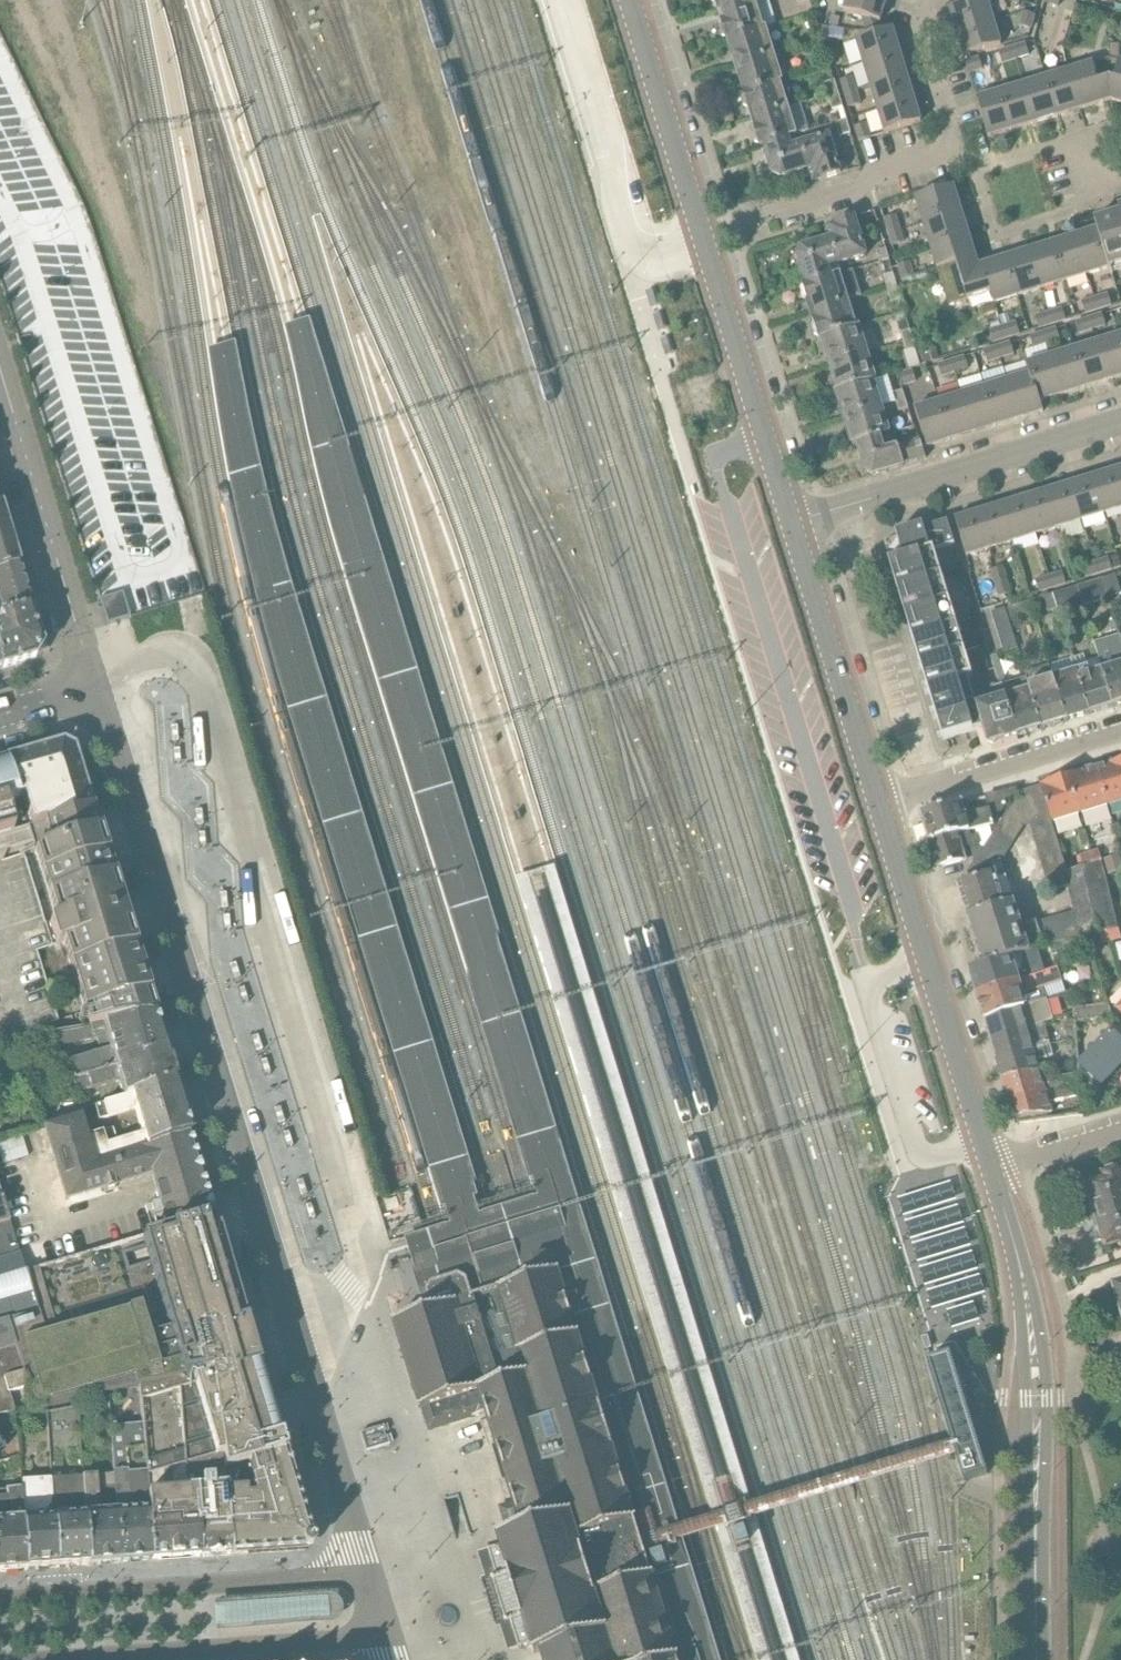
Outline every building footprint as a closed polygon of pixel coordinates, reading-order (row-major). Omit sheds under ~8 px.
[(757,2),(756,0),(715,0),(719,14),(757,2)] [(883,27),(881,22),(888,0),(847,0),(844,11),(862,17),(866,30),(883,27)] [(950,9),(957,33),(995,21),(989,0),(979,0),(950,9)] [(730,40),(765,28),(757,2),(719,14),(728,41),(730,40)] [(1020,26),(1032,30),(1036,16),(1024,12),(1020,26)] [(965,57),(1002,45),(995,21),(957,33),(965,57)] [(738,67),(776,55),(767,27),(765,28),(730,40),(738,67)] [(864,64),(901,52),(894,29),(884,32),(883,27),(866,30),(868,36),(856,40),(864,64)] [(32,385),(98,596),(100,601),(99,601),(99,602),(107,626),(129,619),(130,619),(130,618),(206,594),(206,593),(146,400),(93,231),(84,207),(0,34),(0,280),(32,385)] [(816,56),(827,53),(823,40),(812,43),(816,56)] [(784,52),(796,49),(794,41),(781,44),(784,52)] [(1017,60),(1030,56),(1026,43),(1013,47),(1017,60)] [(1120,103),(1120,62),(1119,61),(1119,45),(1110,45),(1110,60),(1111,101),(1112,101),(1120,103)] [(999,52),(1003,64),(1017,60),(1013,47),(999,52)] [(871,87),(908,76),(901,52),(864,64),(871,87)] [(746,92),(782,83),(784,82),(776,55),(738,67),(746,92)] [(970,74),(984,70),(980,59),(966,63),(970,74)] [(1084,109),(1111,101),(1110,60),(1072,71),(1084,109)] [(1059,117),(1084,109),(1072,71),(1047,79),(1059,117)] [(878,109),(915,98),(908,76),(871,87),(878,109)] [(845,95),(858,91),(854,77),(841,81),(845,95)] [(1036,124),(1059,117),(1047,79),(1024,86),(1036,124)] [(829,97),(839,94),(835,80),(825,83),(829,97)] [(752,120),(790,109),(782,83),(746,92),(744,93),(752,120)] [(1013,131),(1036,124),(1024,86),(1001,93),(1013,131)] [(849,108),(862,104),(858,91),(845,95),(849,108)] [(990,138),(1013,131),(1001,93),(978,100),(990,138)] [(833,110),(843,107),(839,94),(829,97),(833,110)] [(885,134),(887,133),(922,123),(915,98),(878,109),(885,134)] [(790,138),(798,136),(790,109),(752,120),(760,147),(765,146),(766,147),(790,140),(790,138)] [(840,137),(852,133),(847,120),(836,123),(840,137)] [(859,142),(872,138),(868,124),(855,128),(859,142)] [(823,180),(842,175),(830,135),(802,143),(809,168),(813,182),(823,179),(823,180)] [(781,177),(809,168),(802,143),(792,146),(790,140),(766,147),(774,173),(781,177)] [(923,220),(961,209),(954,186),(916,198),(923,220)] [(1098,230),(1110,268),(1120,265),(1120,207),(1119,208),(1120,213),(1095,221),(1098,230)] [(930,245),(968,233),(961,209),(923,220),(930,245)] [(888,233),(901,229),(897,215),(884,219),(888,233)] [(839,266),(867,257),(854,217),(835,223),(836,225),(827,228),(831,241),(839,266)] [(892,247),(905,243),(901,229),(888,233),(892,247)] [(1088,275),(1110,268),(1098,230),(1076,237),(1088,275)] [(938,268),(976,257),(968,233),(930,245),(938,268)] [(1065,282),(1088,275),(1076,237),(1053,244),(1065,282)] [(831,269),(839,266),(831,241),(803,249),(798,257),(807,284),(833,276),(831,269)] [(1042,289),(1065,282),(1053,244),(1030,251),(1042,289)] [(880,263),(890,260),(886,249),(877,252),(880,263)] [(1019,296),(1042,289),(1030,251),(1007,258),(1019,296)] [(950,306),(992,293),(982,266),(979,267),(976,257),(938,268),(950,306)] [(995,304),(1019,296),(1007,258),(982,266),(992,293),(995,304)] [(902,280),(915,277),(911,262),(898,266),(902,280)] [(811,313),(850,301),(841,273),(833,276),(807,284),(802,286),(811,313)] [(888,289),(897,287),(894,273),(884,276),(888,289)] [(897,287),(888,289),(892,303),(902,300),(897,287)] [(1099,311),(1113,306),(1109,294),(1095,298),(1099,311)] [(1086,315),(1099,311),(1095,298),(1082,302),(1086,315)] [(819,339),(858,326),(850,301),(811,313),(819,339)] [(1053,325),(1067,321),(1063,308),(1049,312),(1053,325)] [(1040,329),(1053,325),(1049,312),(1036,316),(1040,329)] [(1094,330),(1107,326),(1103,313),(1090,318),(1094,330)] [(1080,335),(1094,330),(1090,318),(1076,322),(1080,335)] [(1007,339),(1021,335),(1017,322),(1003,326),(1007,339)] [(832,369),(871,357),(861,325),(858,326),(819,339),(820,340),(822,340),(832,369)] [(994,343),(1007,339),(1003,326),(990,330),(994,343)] [(1048,345),(1061,341),(1057,328),(1044,332),(1048,345)] [(901,333),(904,343),(914,340),(911,330),(901,333)] [(1034,349),(1048,345),(1044,332),(1030,337),(1034,349)] [(1120,377),(1120,342),(1119,335),(1096,342),(1108,381),(1120,377)] [(907,352),(917,349),(914,340),(904,343),(907,352)] [(1002,359),(1015,355),(1011,342),(998,346),(1002,359)] [(1085,388),(1108,381),(1096,342),(1073,349),(1085,388)] [(988,363),(1002,359),(998,346),(984,350),(988,363)] [(1062,395),(1085,388),(1073,349),(1050,356),(1062,395)] [(951,360),(955,373),(965,370),(969,369),(965,356),(951,360)] [(1041,402),(1062,395),(1050,356),(1027,363),(1030,373),(1041,402)] [(838,396),(876,383),(876,381),(879,380),(871,357),(832,369),(839,391),(836,392),(838,396)] [(943,377),(955,373),(951,360),(939,365),(943,377)] [(904,387),(917,383),(913,370),(900,374),(904,387)] [(1044,412),(1041,402),(1030,373),(1008,380),(1020,419),(1044,412)] [(997,426),(1020,419),(1008,380),(985,387),(997,426)] [(845,420),(884,407),(876,383),(838,396),(845,420)] [(975,433),(997,426),(985,387),(963,394),(975,433)] [(904,391),(894,393),(897,403),(906,400),(904,391)] [(951,440),(975,433),(963,394),(939,401),(951,440)] [(900,412),(909,409),(906,400),(897,403),(900,412)] [(928,448),(951,440),(939,401),(916,408),(928,448)] [(853,443),(892,431),(884,407),(845,420),(853,443)] [(875,476),(902,467),(895,448),(887,450),(883,437),(893,434),(892,431),(853,443),(854,446),(858,445),(867,472),(875,476)] [(895,448),(902,467),(928,458),(925,448),(922,439),(898,446),(899,447),(895,448)] [(1120,510),(1120,481),(1118,471),(1095,478),(1106,515),(1120,510)] [(1084,522),(1106,515),(1095,478),(1072,485),(1084,522)] [(1082,523),(1084,522),(1072,485),(1049,492),(1060,529),(1061,529),(1082,523)] [(1037,536),(1060,529),(1049,492),(1026,499),(1037,536)] [(1036,536),(1037,536),(1026,499),(1003,506),(1014,543),(1036,536)] [(18,564),(9,535),(0,505),(0,570),(18,564)] [(994,550),(1014,543),(1003,506),(982,512),(994,550)] [(968,557),(994,550),(982,512),(956,520),(968,557)] [(928,528),(935,552),(955,546),(948,522),(928,528)] [(928,528),(924,530),(923,526),(897,534),(899,540),(885,544),(891,563),(889,563),(944,740),(983,728),(984,729),(977,706),(969,678),(974,677),(935,552),(928,528)] [(1100,575),(1113,571),(1109,558),(1096,562),(1100,575)] [(1086,579),(1100,575),(1096,562),(1083,566),(1086,579)] [(31,608),(18,564),(0,570),(0,617),(31,608)] [(995,584),(1008,580),(1004,567),(991,571),(995,584)] [(1054,589),(1067,584),(1063,572),(1050,576),(1054,589)] [(1040,593),(1054,589),(1050,576),(1036,581),(1040,593)] [(1120,595),(1120,591),(1117,576),(1103,579),(1109,599),(1120,595)] [(1103,579),(1077,588),(1083,607),(1109,599),(1103,579)] [(1012,594),(1008,580),(995,584),(999,598),(1012,594)] [(1060,615),(1083,607),(1077,588),(1053,595),(1058,609),(1060,615)] [(1058,609),(1053,595),(1044,598),(1049,612),(1058,609)] [(1007,610),(1009,619),(1035,611),(1032,602),(1007,610)] [(3,670),(35,660),(43,646),(31,608),(0,617),(0,661),(3,670)] [(1003,656),(1015,652),(1003,611),(990,615),(1003,656)] [(1120,706),(1120,637),(1118,627),(1103,632),(1113,667),(1103,670),(1114,708),(1120,706)] [(1090,715),(1114,708),(1103,670),(1099,658),(1087,662),(1085,656),(1074,659),(1075,663),(1074,663),(1090,715)] [(1068,722),(1090,715),(1074,663),(1052,670),(1068,722)] [(1043,730),(1068,722),(1052,670),(1051,670),(1050,668),(1027,676),(1027,679),(1043,730)] [(1019,737),(1043,730),(1027,679),(1004,686),(1019,737)] [(989,746),(1019,737),(1004,686),(1001,687),(1000,684),(991,687),(995,701),(978,706),(984,729),(989,746)] [(23,799),(26,810),(31,826),(92,808),(83,779),(74,748),(64,743),(7,760),(19,800),(23,799)] [(13,832),(6,804),(19,800),(7,760),(0,762),(0,836),(13,832)] [(1120,803),(1120,761),(1096,769),(1109,807),(1120,803)] [(1082,816),(1109,807),(1096,769),(1069,777),(1082,816)] [(1053,825),(1082,816),(1069,777),(1041,786),(1051,817),(1053,825)] [(1029,824),(1051,817),(1041,786),(1022,791),(1008,813),(1025,824),(1029,824)] [(963,850),(965,849),(982,845),(979,835),(974,836),(973,832),(996,827),(995,826),(1018,791),(1017,790),(987,797),(990,810),(971,815),(968,802),(928,813),(923,821),(938,869),(966,862),(963,850)] [(88,1027),(155,1016),(105,853),(92,808),(31,826),(28,827),(36,850),(34,851),(48,897),(56,921),(50,922),(56,945),(63,944),(83,1011),(88,1027)] [(998,829),(1015,840),(1025,824),(1008,813),(998,829)] [(988,842),(1006,854),(1015,840),(998,829),(988,842)] [(998,873),(996,868),(1000,863),(1006,854),(988,842),(968,873),(972,881),(998,873)] [(1093,853),(1096,863),(1103,861),(1100,851),(1093,853)] [(1096,863),(1093,853),(1082,857),(1085,867),(1096,863)] [(1107,879),(1103,861),(1096,863),(1085,867),(1068,872),(1072,884),(1065,886),(1073,914),(1079,940),(1088,937),(1101,934),(1110,932),(1120,929),(1107,879)] [(1049,892),(1065,886),(1072,884),(1068,872),(1045,879),(1049,892)] [(969,918),(1008,905),(998,873),(972,881),(958,886),(969,918)] [(1030,950),(1044,945),(1037,924),(1036,921),(1021,926),(1014,903),(1008,905),(969,918),(984,965),(1030,950)] [(1061,917),(1069,942),(1079,940),(1073,914),(1061,917)] [(1049,920),(1056,943),(1066,941),(1066,943),(1069,942),(1061,917),(1049,920)] [(1037,924),(1044,945),(1045,946),(1056,943),(1049,920),(1037,924)] [(1113,941),(1120,939),(1120,934),(1120,929),(1110,932),(1113,941)] [(1113,941),(1110,932),(1101,934),(1104,944),(1113,941)] [(970,970),(978,996),(1058,968),(1059,968),(1055,956),(1034,963),(1030,950),(984,965),(970,970)] [(240,978),(236,962),(230,964),(235,980),(240,978)] [(986,1021),(1041,1002),(1039,993),(1064,985),(1058,968),(978,996),(986,1021)] [(249,1003),(244,986),(239,988),(243,1004),(249,1003)] [(991,1039),(1045,1023),(1048,1023),(1041,1002),(986,1021),(991,1039)] [(1108,1004),(1074,1008),(1074,1022),(1111,1017),(1108,1004)] [(74,1081),(167,1053),(167,1050),(166,1051),(155,1016),(88,1027),(49,1033),(52,1049),(97,1041),(100,1053),(68,1063),(74,1081)] [(997,1061),(1051,1046),(1045,1023),(991,1039),(997,1061)] [(1066,1040),(1066,1042),(1076,1039),(1075,1024),(1064,1027),(1066,1040)] [(1100,1043),(1079,1064),(1101,1085),(1120,1064),(1120,1035),(1119,1037),(1112,1030),(1100,1043)] [(263,1050),(258,1034),(252,1036),(257,1052),(263,1050)] [(1003,1079),(1041,1071),(1038,1060),(1047,1057),(1053,1055),(1051,1046),(997,1061),(1003,1079)] [(122,1096),(175,1082),(176,1082),(170,1059),(169,1059),(167,1053),(74,1081),(78,1095),(118,1083),(122,1096)] [(271,1075),(267,1059),(261,1061),(266,1077),(271,1075)] [(1008,1097),(1079,1085),(1079,1073),(1043,1080),(1041,1071),(1003,1079),(1008,1097)] [(138,1123),(183,1109),(175,1082),(122,1096),(104,1103),(104,1104),(99,1106),(103,1119),(134,1110),(138,1123)] [(1015,1119),(1053,1113),(1050,1102),(1080,1096),(1079,1085),(1008,1097),(1015,1119)] [(285,1123),(280,1107),(275,1108),(279,1124),(285,1123)] [(120,1155),(191,1133),(183,1109),(138,1123),(142,1135),(117,1143),(113,1129),(89,1137),(97,1162),(120,1155)] [(168,1228),(214,1213),(201,1170),(191,1133),(120,1155),(97,1162),(89,1137),(82,1114),(42,1127),(65,1204),(104,1192),(104,1194),(117,1190),(116,1188),(152,1178),(154,1185),(168,1228)] [(293,1147),(289,1131),(283,1132),(288,1148),(293,1147)] [(1120,1207),(1120,1170),(1120,1166),(1101,1172),(1103,1179),(1085,1184),(1086,1187),(1083,1190),(1086,1199),(1090,1199),(1095,1216),(1120,1207)] [(307,1195),(302,1179),(296,1180),(301,1197),(307,1195)] [(901,1198),(930,1311),(948,1306),(953,1328),(980,1321),(974,1298),(987,1295),(963,1201),(959,1202),(954,1185),(901,1198)] [(3,1198),(0,1199),(0,1224),(10,1221),(3,1198)] [(314,1220),(310,1204),(304,1206),(309,1222),(314,1220)] [(1095,1216),(1100,1230),(1096,1233),(1099,1242),(1104,1242),(1105,1245),(1120,1240),(1120,1207),(1095,1216)] [(197,1413),(267,1391),(214,1213),(168,1228),(169,1231),(146,1238),(169,1316),(195,1405),(197,1413)] [(19,1253),(10,1221),(0,1224),(0,1259),(19,1253)] [(662,1574),(661,1571),(649,1533),(648,1529),(591,1354),(560,1258),(555,1244),(545,1240),(520,1247),(515,1255),(519,1270),(500,1277),(471,1285),(467,1270),(457,1266),(432,1273),(427,1282),(431,1297),(393,1310),(430,1430),(435,1445),(494,1428),(517,1502),(501,1507),(509,1534),(487,1540),(498,1576),(494,1578),(501,1600),(503,1609),(508,1623),(512,1622),(523,1657),(544,1651),(546,1659),(688,1659),(662,1574)] [(30,1281),(29,1273),(22,1253),(19,1253),(0,1259),(0,1290),(30,1281)] [(195,1405),(169,1316),(62,1347),(40,1270),(29,1273),(30,1281),(38,1312),(7,1321),(15,1347),(24,1375),(28,1389),(38,1423),(141,1392),(142,1415),(195,1405)] [(7,1321),(38,1312),(30,1281),(0,1290),(0,1324),(7,1321)] [(0,1324),(0,1352),(15,1347),(7,1321),(0,1324)] [(981,1451),(984,1451),(979,1434),(977,1434),(949,1346),(936,1351),(926,1354),(953,1442),(951,1443),(956,1460),(958,1460),(964,1481),(988,1474),(981,1451)] [(24,1375),(15,1347),(0,1352),(0,1382),(24,1375)] [(15,1412),(9,1394),(28,1389),(24,1375),(0,1382),(0,1415),(15,1412)] [(285,1452),(267,1391),(197,1413),(215,1473),(224,1470),(285,1452)] [(142,1424),(111,1427),(113,1472),(115,1494),(117,1510),(120,1564),(153,1562),(148,1491),(144,1446),(142,1424)] [(382,1426),(359,1433),(366,1452),(389,1445),(382,1426)] [(224,1470),(225,1485),(230,1556),(248,1555),(306,1551),(312,1542),(285,1452),(224,1470)] [(87,1566),(120,1564),(117,1510),(100,1511),(98,1475),(83,1476),(83,1478),(86,1515),(84,1515),(87,1566)] [(83,1478),(51,1479),(51,1488),(57,1568),(87,1566),(84,1515),(86,1515),(83,1478)] [(51,1479),(20,1481),(20,1489),(26,1571),(57,1568),(51,1488),(51,1479)] [(200,1559),(230,1556),(225,1485),(195,1487),(200,1559)] [(195,1487),(148,1491),(153,1562),(200,1559),(195,1487)] [(0,1490),(0,1572),(26,1571),(20,1489),(7,1490),(0,1490)] [(216,1632),(329,1631),(329,1590),(216,1591),(216,1632)]
